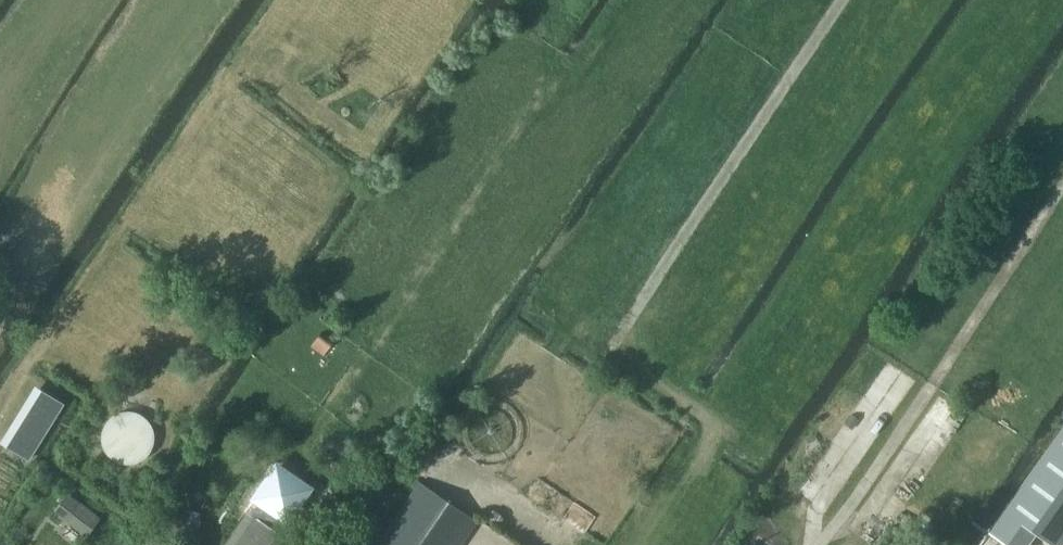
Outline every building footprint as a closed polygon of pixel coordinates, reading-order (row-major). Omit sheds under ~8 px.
[(26,457),(61,403),(40,389),(5,443),(26,457)] [(106,423),(103,427),(102,432),(102,436),(102,441),(103,445),(104,450),(107,453),(110,457),(114,460),(118,462),(122,464),(127,464),(131,464),(136,463),(140,462),(144,459),(148,456),(151,453),(153,449),(154,444),(155,440),(155,435),(154,431),(153,426),(151,422),(148,419),(145,416),(141,414),(137,412),(132,411),(128,411),(123,411),(119,412),(115,414),(111,417),(108,420),(106,423)] [(1035,533),(1052,544),(1061,544),(1062,542),(1062,426),(988,532),(1006,544),(1027,544),(1035,533)] [(256,498),(287,520),(309,488),(278,467),(256,498)] [(475,521),(418,484),(378,544),(459,544),(475,521)] [(62,518),(86,536),(101,517),(77,499),(62,518)] [(249,513),(226,544),(291,544),(292,544),(249,513)]
